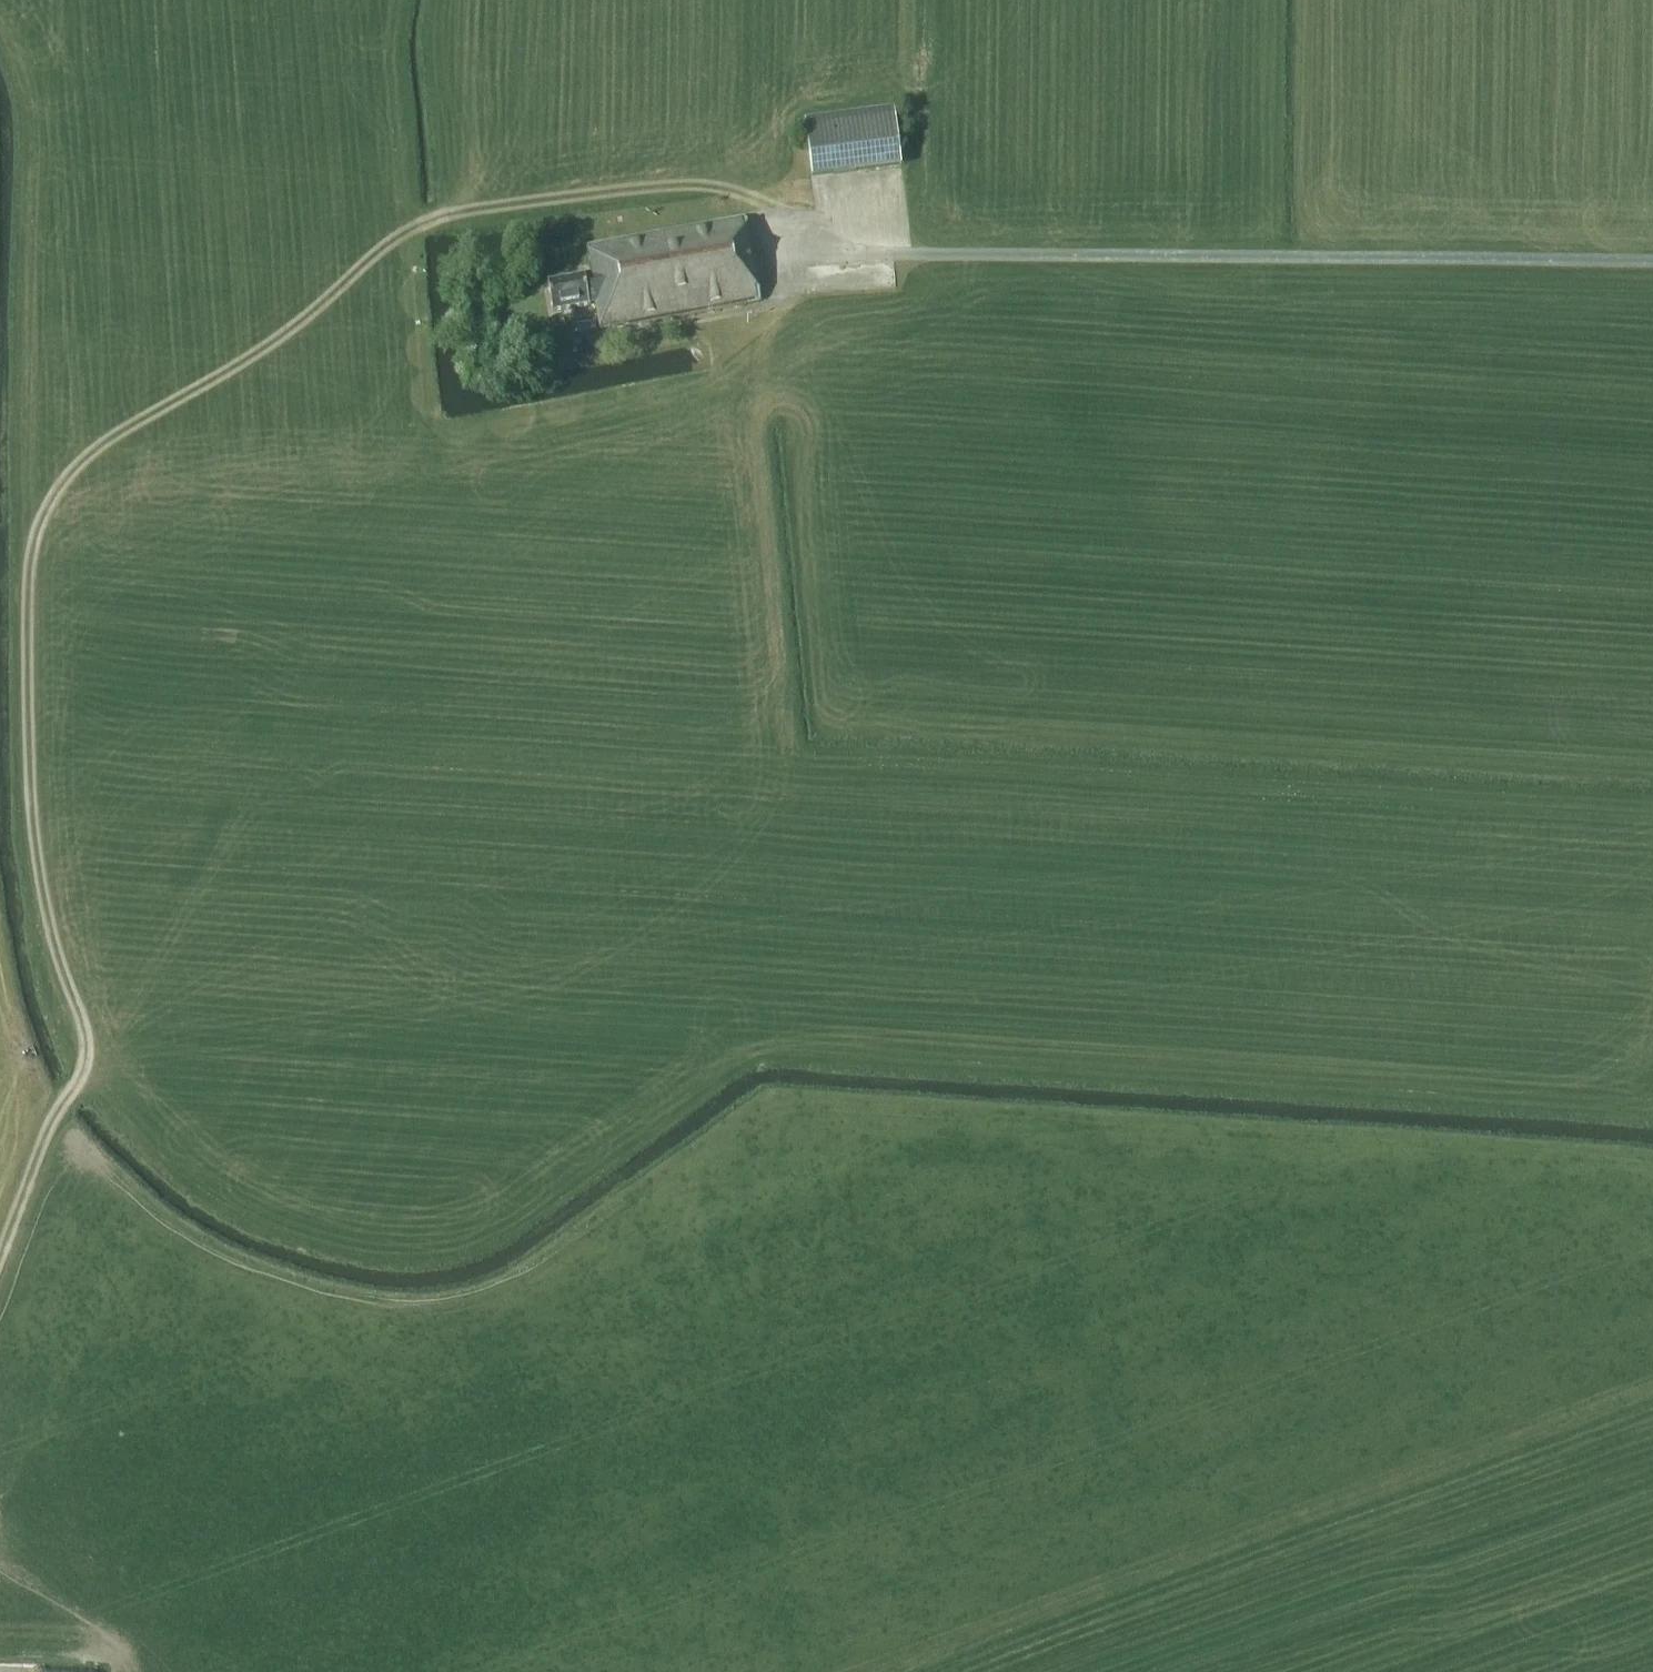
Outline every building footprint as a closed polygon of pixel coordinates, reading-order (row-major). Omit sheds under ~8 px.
[(894,109),(805,120),(812,180),(901,168),(894,109)] [(601,330),(760,300),(744,217),(586,247),(592,276),(586,277),(585,276),(548,283),(553,311),(596,303),(601,330)]
